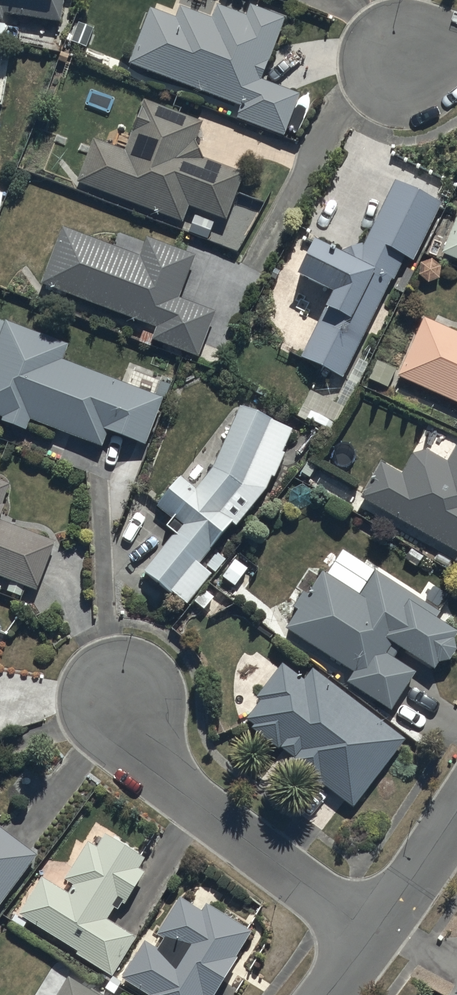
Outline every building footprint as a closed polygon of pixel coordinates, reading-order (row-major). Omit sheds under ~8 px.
[(4,26),(5,18),(61,27),(65,0),(0,0),(0,25),(4,26)] [(177,24),(151,13),(131,70),(242,112),(238,123),(286,142),(301,100),(263,86),(287,24),(252,10),(247,22),(218,10),(213,24),(182,12),(177,24)] [(126,155),(95,143),(77,190),(184,231),(191,212),(227,226),(244,180),(206,165),(197,148),(205,128),(145,105),(126,155)] [(439,194),(392,172),(360,238),(342,241),(310,226),(294,258),(331,276),(324,291),(329,293),(302,349),(339,367),(387,270),(391,272),(402,250),(410,254),(439,194)] [(439,246),(456,254),(456,204),(439,246)] [(141,263),(65,234),(43,289),(158,333),(153,347),(200,365),(218,319),(180,305),(197,262),(149,244),(141,263)] [(421,309),(395,369),(456,398),(456,326),(421,309)] [(0,320),(0,419),(1,419),(0,423),(0,424),(25,433),(30,421),(103,447),(107,435),(146,449),(163,399),(63,363),(68,347),(0,320)] [(212,469),(198,457),(155,509),(172,523),(166,530),(175,538),(145,574),(169,599),(172,595),(187,607),(212,577),(200,566),(232,524),(237,528),(238,527),(238,526),(239,525),(240,525),(240,524),(241,523),(242,522),(243,521),(244,520),(244,519),(245,519),(246,518),(246,517),(247,516),(247,515),(248,515),(249,514),(249,513),(250,512),(251,511),(252,510),(252,509),(253,508),(254,507),(255,506),(255,505),(256,504),(256,503),(257,503),(257,502),(258,501),(259,500),(259,499),(260,498),(261,497),(261,496),(262,495),(262,494),(263,493),(263,492),(264,492),(264,491),(265,490),(265,489),(266,488),(266,487),(267,486),(268,485),(268,484),(269,483),(269,482),(269,481),(270,480),(270,479),(271,478),(275,479),(276,479),(276,478),(276,477),(277,477),(277,476),(277,475),(278,475),(278,474),(278,473),(279,473),(279,472),(279,471),(280,471),(280,470),(280,469),(281,468),(281,467),(281,466),(282,465),(282,464),(282,463),(282,462),(283,461),(283,460),(283,459),(283,458),(283,457),(283,456),(284,456),(284,455),(282,454),(292,430),(241,409),(212,469)] [(379,455),(359,491),(456,547),(452,555),(456,558),(456,441),(453,439),(445,455),(424,443),(410,447),(399,466),(379,455)] [(4,509),(1,508),(9,488),(0,485),(0,519),(4,509)] [(37,594),(55,546),(0,525),(0,579),(37,594)] [(292,600),(295,602),(283,622),(350,665),(343,676),(389,705),(415,665),(393,651),(399,641),(430,662),(435,654),(445,652),(453,641),(450,629),(455,623),(450,620),(452,616),(373,564),(357,588),(321,565),(306,588),(301,586),(292,600)] [(301,674),(280,658),(254,691),(259,695),(245,713),(250,717),(248,721),(277,743),(278,741),(291,751),(288,755),(318,778),(319,776),(351,800),(403,733),(310,662),(301,674)] [(36,859),(0,831),(0,907),(36,859)] [(67,896),(42,881),(22,916),(87,955),(84,960),(112,977),(136,939),(108,922),(114,911),(117,913),(120,907),(123,909),(144,874),(139,871),(146,861),(105,836),(96,851),(87,845),(66,879),(74,884),(67,896)] [(144,944),(120,982),(142,994),(216,994),(237,962),(235,961),(250,936),(204,908),(201,914),(179,901),(157,937),(164,941),(157,953),(144,944)] [(68,983),(60,994),(87,994),(68,983)]
